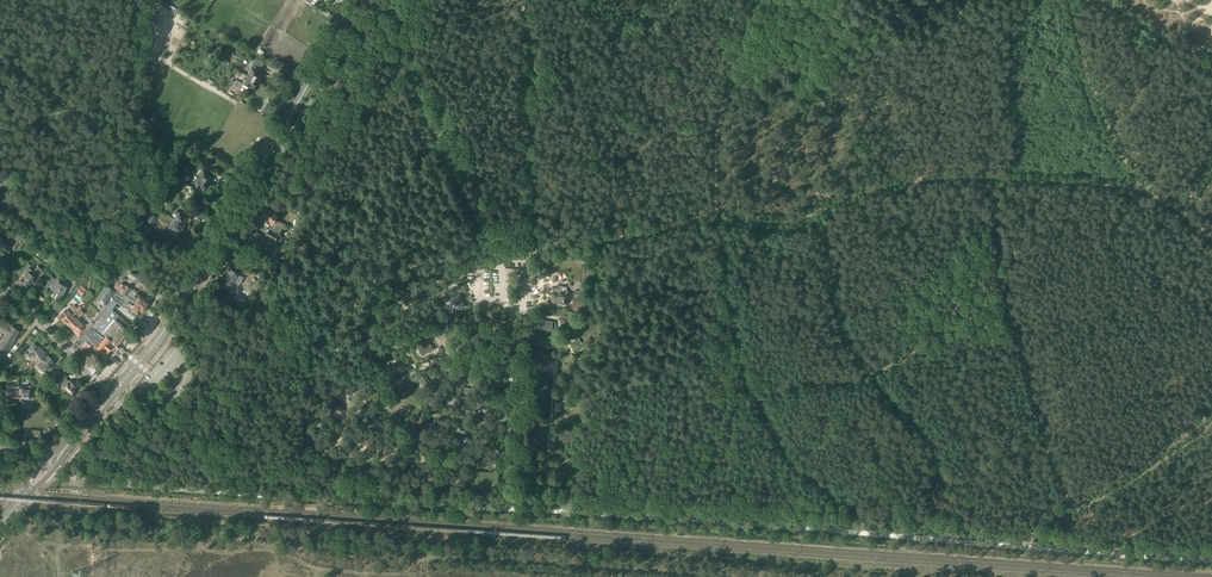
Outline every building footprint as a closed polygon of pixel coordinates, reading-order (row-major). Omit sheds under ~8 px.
[(214,52),(206,59),(209,62),(210,60),(211,60),(217,55),(214,52)] [(257,59),(256,61),(253,59),(249,66),(252,68),(249,72),(251,73),(249,76),(258,81),(260,78),(262,79),(264,75),(261,73),(258,71),(259,69),(260,70),(264,63),(257,59)] [(249,76),(245,83),(245,84),(249,87),(249,86),(251,87),(252,86),(254,88),(258,81),(249,76)] [(228,83),(233,86),(239,89),(242,83),(237,80),(236,81),(232,79),(232,80),(230,79),(228,83)] [(210,175),(211,174),(206,171),(203,170),(199,167),(194,174),(208,182),(210,179),(212,180),(214,177),(210,175)] [(206,186),(208,182),(194,174),(190,182),(201,188),(205,190),(207,186),(206,186)] [(174,182),(180,185),(183,180),(177,176),(174,182)] [(162,200),(169,204),(173,196),(166,192),(162,200)] [(266,208),(265,208),(263,212),(264,212),(261,218),(264,219),(263,221),(268,223),(269,222),(273,225),(271,229),(277,233),(280,228),(277,227),(280,222),(276,220),(279,215),(277,214),(267,208),(266,208)] [(176,219),(185,224),(187,220),(189,221),(191,217),(178,210),(176,213),(178,214),(176,219)] [(152,224),(156,217),(151,214),(146,221),(152,224)] [(174,218),(169,228),(170,229),(172,226),(175,228),(173,233),(177,235),(180,231),(181,232),(185,224),(176,219),(174,218)] [(277,233),(271,229),(267,236),(276,242),(279,236),(276,234),(276,233),(277,233)] [(12,247),(13,247),(15,248),(16,249),(17,248),(19,243),(22,238),(14,234),(11,239),(15,240),(12,245),(12,247)] [(390,250),(389,254),(390,257),(397,259),(400,258),(402,254),(401,250),(393,248),(390,250)] [(343,262),(343,264),(345,267),(350,268),(353,266),(354,261),(352,258),(347,257),(344,259),(343,262)] [(422,267),(424,263),(422,259),(418,257),(414,258),(412,262),(414,267),(418,269),(422,267)] [(27,272),(23,278),(22,277),(20,280),(27,286),(29,283),(30,284),(42,269),(38,266),(33,271),(30,268),(29,268),(28,268),(27,268),(27,269),(26,269),(26,270),(26,271),(27,272)] [(119,267),(116,273),(120,275),(121,276),(123,277),(127,272),(123,270),(119,267)] [(431,276),(435,279),(439,278),(442,275),(441,270),(438,267),(433,268),(431,271),(431,276)] [(239,274),(231,270),(223,283),(231,288),(239,274)] [(393,275),(391,283),(403,285),(404,277),(393,275)] [(56,278),(51,276),(45,287),(51,290),(51,289),(58,292),(55,297),(59,299),(66,286),(58,282),(60,279),(56,278)] [(119,280),(115,287),(117,288),(115,291),(120,294),(126,298),(132,302),(139,307),(141,304),(145,307),(146,307),(147,305),(148,304),(148,302),(144,300),(144,299),(146,297),(141,294),(131,288),(126,285),(119,280)] [(338,284),(334,281),(330,283),(328,287),(329,291),(333,293),(338,292),(340,288),(338,284)] [(79,286),(76,284),(75,283),(73,287),(73,288),(70,292),(73,294),(76,290),(79,286)] [(87,289),(81,285),(76,291),(77,293),(78,292),(82,295),(87,289)] [(106,285),(98,297),(108,304),(111,299),(115,301),(120,294),(115,291),(106,285)] [(425,297),(419,286),(412,290),(417,300),(425,297)] [(567,286),(560,286),(560,288),(553,288),(553,298),(551,298),(551,299),(550,300),(551,301),(552,302),(557,303),(557,305),(562,306),(562,303),(567,303),(568,293),(566,293),(567,286)] [(354,291),(350,291),(347,294),(346,299),(349,302),(353,302),(357,299),(357,295),(354,291)] [(120,294),(115,301),(122,306),(123,305),(125,306),(126,306),(138,314),(137,317),(141,319),(148,309),(145,307),(141,304),(139,307),(132,302),(126,298),(120,294)] [(573,308),(573,310),(576,310),(583,310),(584,296),(574,296),(573,308)] [(464,306),(458,297),(448,303),(454,312),(464,306)] [(52,308),(58,312),(63,305),(56,302),(52,308)] [(389,302),(383,307),(390,317),(397,311),(389,302)] [(501,308),(489,303),(484,315),(496,320),(501,308)] [(64,312),(59,317),(66,324),(72,318),(71,318),(73,315),(76,313),(74,311),(77,308),(74,304),(71,307),(71,308),(68,310),(67,309),(64,312)] [(78,340),(76,343),(80,346),(82,343),(83,344),(83,345),(88,348),(99,357),(100,358),(102,360),(105,359),(115,347),(118,344),(117,343),(124,334),(128,330),(115,320),(119,315),(112,309),(106,305),(92,321),(93,322),(89,327),(88,328),(78,340)] [(72,318),(66,324),(78,337),(79,336),(87,328),(88,328),(89,327),(93,322),(92,321),(91,320),(87,325),(79,317),(80,316),(84,312),(81,310),(78,307),(77,308),(74,311),(76,313),(73,315),(71,318),(72,318)] [(331,312),(329,315),(329,319),(332,322),(336,321),(339,318),(339,314),(336,311),(331,312)] [(435,313),(432,311),(428,312),(425,315),(426,320),(430,322),(434,321),(437,318),(436,314),(436,313),(435,313)] [(465,326),(475,317),(472,314),(462,322),(465,326)] [(373,323),(365,315),(359,320),(367,329),(373,323)] [(0,330),(4,332),(9,325),(0,319),(0,329),(0,330)] [(580,325),(572,319),(566,328),(575,333),(580,325)] [(541,320),(540,329),(552,330),(553,321),(541,320)] [(4,332),(6,333),(0,341),(0,350),(1,350),(2,350),(6,353),(11,346),(10,345),(19,331),(11,325),(11,326),(9,325),(4,332)] [(391,333),(390,345),(400,345),(400,333),(391,333)] [(453,334),(442,334),(442,343),(453,343),(453,334)] [(321,346),(325,345),(328,342),(328,337),(325,335),(320,335),(317,338),(318,343),(321,346)] [(581,349),(583,348),(581,343),(579,339),(570,344),(573,350),(578,348),(579,350),(581,349)] [(429,341),(418,346),(421,354),(432,349),(429,341)] [(39,361),(45,354),(44,353),(45,352),(40,347),(39,348),(34,343),(27,350),(30,352),(28,355),(34,360),(36,358),(38,360),(39,361)] [(367,350),(371,357),(380,352),(376,345),(367,350)] [(518,356),(521,360),(531,352),(528,348),(526,350),(525,348),(522,351),(523,352),(518,356)] [(39,361),(38,360),(41,363),(38,365),(44,372),(54,362),(47,355),(47,356),(45,354),(39,361)] [(397,356),(395,363),(407,366),(409,358),(397,356)] [(538,356),(537,366),(547,367),(548,356),(538,356)] [(341,368),(348,369),(350,359),(343,358),(341,368)] [(569,358),(563,364),(569,370),(575,364),(569,358)] [(381,371),(377,368),(369,378),(372,381),(375,378),(376,379),(378,377),(377,375),(381,371)] [(59,384),(61,383),(64,386),(71,393),(77,387),(70,380),(69,382),(65,378),(66,377),(61,372),(54,379),(59,384)] [(421,373),(410,381),(413,384),(420,380),(426,389),(427,389),(430,387),(424,378),(421,373)] [(543,374),(534,376),(536,384),(545,383),(543,374)] [(349,384),(355,394),(363,389),(361,387),(365,385),(360,377),(356,379),(349,384)] [(517,377),(515,381),(526,387),(528,383),(517,377)] [(568,377),(562,384),(569,389),(575,382),(568,377)] [(18,388),(12,388),(12,384),(6,385),(7,390),(6,390),(6,391),(1,389),(0,392),(0,405),(1,405),(4,398),(6,398),(7,402),(11,402),(11,399),(18,399),(18,388)] [(491,385),(487,385),(487,394),(491,394),(491,395),(504,395),(503,390),(491,390),(491,385)] [(24,386),(19,386),(19,401),(24,401),(23,399),(30,399),(30,392),(34,392),(38,400),(43,396),(37,386),(32,389),(33,390),(30,390),(30,389),(24,389),(24,386)] [(528,398),(518,391),(515,395),(526,402),(528,398)] [(451,409),(455,410),(457,398),(453,397),(452,401),(449,401),(449,405),(452,406),(451,409)] [(491,401),(478,398),(476,407),(479,408),(478,410),(482,411),(483,409),(489,410),(491,401)] [(464,406),(464,407),(465,407),(466,407),(465,411),(466,411),(469,412),(472,400),(469,400),(468,399),(467,404),(465,403),(464,406)] [(567,399),(559,404),(564,413),(573,407),(567,399)] [(527,414),(518,406),(515,409),(520,414),(518,415),(520,417),(522,416),(524,417),(527,414)] [(543,410),(535,406),(531,414),(538,418),(543,410)] [(317,418),(317,416),(313,414),(309,415),(307,419),(308,424),(311,426),(315,425),(318,421),(317,418)] [(367,415),(363,416),(364,422),(368,422),(368,427),(377,426),(376,414),(367,415)] [(525,433),(517,424),(513,427),(516,429),(515,431),(518,434),(519,432),(522,436),(525,433)] [(535,426),(530,434),(537,439),(542,432),(535,426)] [(561,432),(561,441),(573,441),(573,432),(561,432)] [(441,441),(430,445),(431,453),(434,453),(433,449),(434,449),(434,450),(436,449),(436,448),(440,447),(444,453),(447,451),(441,441)] [(419,442),(408,446),(409,455),(412,454),(411,451),(412,450),(412,451),(414,450),(418,448),(422,455),(425,452),(419,442)] [(370,444),(364,450),(366,452),(369,449),(369,450),(371,451),(375,453),(372,460),(376,461),(380,450),(370,444)] [(387,446),(385,455),(387,455),(388,452),(389,452),(391,452),(395,452),(397,459),(401,458),(398,446),(387,446)] [(523,459),(518,447),(514,450),(516,456),(515,456),(517,460),(518,459),(519,461),(523,459)] [(539,448),(530,448),(530,457),(539,457),(539,448)] [(332,450),(321,455),(324,466),(332,466),(332,463),(329,463),(328,463),(329,463),(328,460),(327,456),(334,453),(332,450)] [(559,451),(556,452),(558,455),(556,456),(561,464),(569,458),(564,451),(560,453),(559,451)] [(73,460),(73,464),(78,469),(78,468),(80,469),(83,465),(82,464),(82,463),(77,459),(73,460)] [(536,478),(526,478),(527,488),(537,488),(536,478)] [(555,482),(552,490),(560,493),(563,484),(555,482)]
